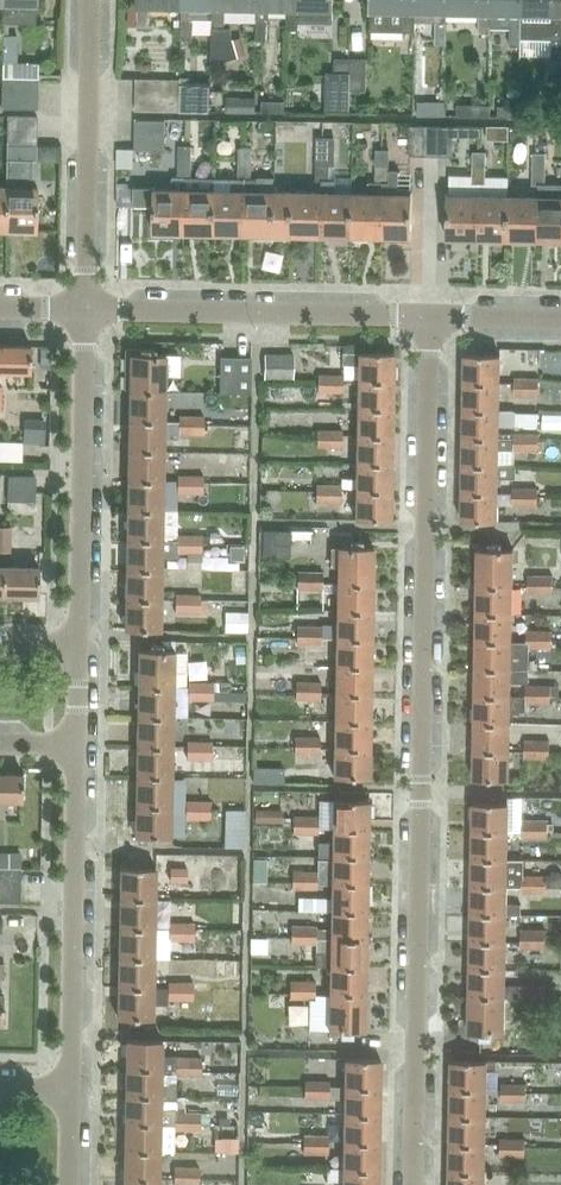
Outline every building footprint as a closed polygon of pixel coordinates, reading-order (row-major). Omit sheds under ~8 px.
[(35,5),(36,0),(3,0),(3,4),(2,22),(35,23),(35,5)] [(183,0),(138,0),(137,8),(138,8),(138,27),(149,27),(150,8),(182,9),(183,9),(183,0)] [(183,9),(182,9),(181,39),(192,40),(192,16),(192,9),(212,9),(213,9),(214,0),(183,0),(183,9)] [(258,0),(214,0),(213,9),(212,9),(211,65),(238,57),(230,28),(224,28),(225,9),(256,10),(258,10),(258,0)] [(258,10),(256,10),(256,18),(256,41),(267,41),(267,19),(269,19),(269,10),(287,11),(288,11),(288,0),(258,0),(258,10)] [(288,11),(287,11),(287,30),(299,30),(299,22),(333,23),(333,0),(288,0),(288,11)] [(416,21),(416,0),(371,0),(371,12),(371,31),(416,31),(416,21)] [(446,0),(416,0),(416,21),(436,22),(436,45),(446,45),(447,22),(446,13),(446,0)] [(491,0),(446,0),(446,13),(447,22),(447,13),(479,14),(479,34),(490,34),(491,14),(491,0)] [(521,0),(491,0),(491,14),(510,14),(509,24),(511,23),(511,46),(521,46),(521,24),(521,14),(521,0)] [(521,14),(521,24),(521,39),(552,40),(551,59),(560,59),(560,0),(521,0),(521,14)] [(351,91),(351,59),(336,59),(335,72),(326,72),(325,110),(349,111),(350,91),(351,91)] [(367,59),(366,59),(351,59),(351,91),(366,91),(367,59)] [(37,94),(38,80),(38,79),(2,78),(1,93),(37,94)] [(136,79),(136,95),(167,95),(167,112),(179,111),(180,79),(168,79),(168,80),(136,79)] [(37,109),(37,94),(1,93),(1,108),(37,109)] [(136,95),(136,111),(167,112),(167,95),(136,95)] [(262,101),(261,112),(284,113),(284,102),(262,101)] [(490,105),(456,104),(456,116),(489,117),(490,105)] [(36,131),(37,116),(7,116),(7,131),(36,131)] [(165,121),(135,120),(135,135),(165,135),(165,121)] [(424,156),(425,126),(410,126),(410,156),(424,156)] [(438,156),(439,126),(425,126),(424,156),(438,156)] [(453,157),(453,127),(439,126),(438,156),(453,157)] [(36,145),(36,131),(7,131),(6,145),(19,145),(36,145)] [(165,135),(135,135),(135,150),(165,150),(165,135)] [(317,165),(334,165),(334,138),(317,138),(317,165)] [(19,161),(19,145),(6,145),(6,161),(19,161)] [(179,162),(192,163),(192,147),(179,146),(179,162)] [(239,163),(252,164),(252,147),(239,147),(239,163)] [(376,166),(389,167),(390,151),(377,151),(376,166)] [(473,168),(486,168),(486,153),(473,152),(473,168)] [(533,169),(545,170),(546,154),(533,154),(533,169)] [(36,187),(19,187),(19,161),(6,161),(6,187),(5,231),(36,231),(36,187)] [(192,178),(192,163),(179,162),(179,178),(173,177),(173,190),(156,190),(156,187),(134,187),(134,206),(154,207),(153,233),(184,234),(185,190),(185,178),(192,178)] [(232,178),(231,191),(215,191),(214,235),(244,235),(245,180),(251,180),(251,179),(252,164),(239,163),(238,178),(232,178)] [(334,166),(334,165),(317,165),(316,181),(323,181),(329,181),(330,165),(334,166)] [(389,182),(389,167),(376,166),(376,182),(370,182),(370,194),(352,194),(352,237),(381,238),(383,182),(389,182)] [(486,168),(473,168),(472,184),(486,184),(486,168)] [(545,185),(545,170),(533,169),(532,185),(545,185)] [(214,235),(215,191),(198,191),(198,178),(192,178),(185,178),(185,190),(184,234),(214,235)] [(275,192),(256,192),(257,179),(251,179),(251,180),(245,180),(244,235),(291,236),(292,213),(274,212),(275,192)] [(321,237),(352,237),(352,194),(336,193),(336,181),(329,181),(323,181),(322,193),(321,237)] [(393,182),(389,182),(383,182),(381,238),(412,239),(413,195),(393,195),(393,182)] [(538,241),(560,241),(560,184),(545,184),(545,185),(539,185),(539,197),(538,241)] [(321,237),(322,193),(275,192),(274,212),(292,213),(291,236),(321,237)] [(478,240),(479,196),(449,195),(448,239),(478,240)] [(508,240),(509,196),(479,196),(478,240),(508,240)] [(538,241),(539,197),(509,196),(508,240),(538,241)] [(30,346),(0,345),(0,371),(29,372),(30,346)] [(153,354),(153,348),(129,347),(128,391),(164,391),(164,375),(177,375),(177,354),(153,354)] [(393,382),(394,353),(358,353),(341,353),(340,365),(358,366),(358,382),(393,382)] [(293,354),(264,354),(264,378),(293,379),(293,354)] [(500,355),(465,355),(464,383),(500,384),(500,383),(500,369),(515,370),(515,355),(500,355)] [(250,358),(220,357),(219,357),(218,393),(250,394),(250,358)] [(329,391),(330,375),(318,375),(317,391),(329,391)] [(330,375),(329,391),(342,391),(343,375),(330,375)] [(464,383),(464,411),(499,411),(499,395),(514,395),(527,396),(527,378),(515,378),(515,383),(500,383),(500,384),(464,383)] [(527,378),(527,396),(539,396),(540,379),(527,378)] [(393,410),(393,382),(358,382),(357,409),(393,410)] [(163,421),(164,391),(128,391),(128,421),(163,421)] [(392,437),(393,410),(357,409),(356,437),(392,437)] [(513,412),(499,411),(464,411),(463,439),(499,439),(499,437),(499,426),(512,427),(513,412)] [(191,433),(191,416),(178,416),(178,422),(163,421),(128,421),(127,450),(163,451),(163,438),(177,439),(178,432),(191,433)] [(191,416),(191,433),(203,433),(203,417),(191,416)] [(329,446),(329,430),(317,430),(317,446),(329,446)] [(329,430),(329,446),(341,446),(341,430),(329,430)] [(463,439),(463,467),(498,467),(499,450),(514,450),(526,450),(526,433),(514,433),(514,438),(499,437),(499,439),(463,439)] [(526,433),(526,450),(539,450),(539,434),(526,433)] [(391,465),(392,437),(356,437),(356,464),(391,465)] [(0,441),(0,462),(21,462),(22,442),(0,441)] [(162,481),(163,451),(127,450),(127,481),(162,481)] [(391,492),(391,465),(356,464),(355,491),(391,492)] [(515,478),(516,467),(498,467),(463,467),(462,493),(498,494),(498,478),(515,478)] [(189,492),(190,476),(177,476),(177,492),(189,492)] [(190,476),(189,492),(202,492),(202,476),(190,476)] [(34,503),(35,477),(8,477),(7,502),(34,503)] [(162,510),(162,481),(127,481),(126,510),(162,510)] [(328,502),(328,485),(316,485),(316,501),(328,502)] [(341,485),(328,485),(328,502),(340,502),(341,485)] [(525,505),(525,489),(513,488),(513,505),(525,505)] [(525,489),(525,505),(538,505),(538,489),(525,489)] [(390,520),(391,492),(355,491),(355,519),(390,520)] [(497,522),(498,494),(462,493),(462,521),(497,522)] [(161,540),(162,510),(126,510),(126,539),(161,540)] [(9,539),(10,526),(0,526),(0,538),(9,539)] [(261,557),(288,559),(290,531),(262,531),(261,557)] [(126,539),(125,569),(161,570),(161,557),(176,558),(176,551),(188,552),(188,535),(176,535),(176,540),(161,540),(126,539)] [(188,535),(188,552),(201,552),(201,536),(188,535)] [(9,539),(0,538),(0,552),(9,552),(9,539)] [(337,548),(330,548),(329,568),(337,567),(336,583),(372,584),(373,547),(362,546),(362,541),(349,541),(349,546),(337,546),(337,548)] [(477,587),(513,587),(513,550),(501,550),(501,544),(490,544),(489,550),(478,549),(477,587)] [(4,566),(4,595),(38,596),(38,567),(4,566)] [(160,599),(161,570),(125,569),(125,599),(160,599)] [(309,588),(309,571),(297,571),(297,588),(309,588)] [(309,571),(309,588),(322,588),(323,571),(309,571)] [(540,593),(540,576),(528,576),(527,593),(540,593)] [(553,593),(553,585),(553,576),(540,576),(540,593),(553,593)] [(372,611),(372,584),(336,583),(336,610),(372,611)] [(512,614),(513,587),(477,587),(476,614),(512,614)] [(187,611),(187,595),(175,594),(174,611),(187,611)] [(206,600),(200,600),(200,595),(187,595),(187,611),(199,612),(199,611),(206,611),(206,600)] [(160,629),(160,599),(125,599),(124,629),(160,629)] [(371,639),(372,611),(336,610),(335,637),(371,639)] [(512,642),(512,614),(476,614),(476,641),(512,642)] [(308,642),(308,626),(296,626),(296,642),(308,642)] [(321,643),(321,638),(321,626),(308,626),(308,642),(321,643)] [(539,631),(527,631),(526,643),(526,647),(529,647),(539,648),(539,631)] [(539,631),(539,648),(551,648),(552,631),(539,631)] [(371,666),(371,639),(335,637),(335,666),(371,666)] [(512,642),(476,641),(475,669),(529,670),(529,647),(526,647),(526,643),(512,643),(512,642)] [(137,687),(173,687),(173,650),(162,650),(162,643),(149,643),(149,649),(138,649),(137,687)] [(370,694),(371,666),(335,666),(334,693),(370,694)] [(475,669),(475,696),(510,697),(511,683),(528,683),(529,670),(475,669)] [(307,698),(308,682),(295,681),(295,698),(307,698)] [(200,699),(200,683),(187,682),(186,699),(200,699)] [(320,682),(308,682),(307,698),(320,698),(320,694),(320,682)] [(212,699),(212,684),(212,683),(200,683),(200,699),(212,699)] [(538,686),(526,685),(525,697),(525,702),(538,703),(538,686)] [(538,686),(538,703),(551,703),(551,686),(538,686)] [(172,717),(173,687),(137,687),(137,716),(172,717)] [(370,721),(370,694),(334,693),(334,720),(370,721)] [(525,697),(510,697),(475,696),(474,724),(510,725),(510,711),(525,711),(525,702),(525,697)] [(172,746),(172,717),(137,716),(136,746),(172,746)] [(369,749),(370,721),(334,720),(333,748),(369,749)] [(510,725),(474,724),(474,752),(509,753),(510,725)] [(306,753),(306,736),(294,736),(294,753),(306,753)] [(306,736),(306,753),(319,753),(319,736),(306,736)] [(537,758),(537,741),(525,740),(524,757),(537,758)] [(549,758),(550,743),(550,741),(537,741),(537,758),(549,758)] [(199,759),(199,742),(186,742),(185,758),(199,759)] [(199,742),(199,759),(211,759),(211,742),(199,742)] [(171,777),(172,746),(136,746),(136,776),(171,777)] [(369,777),(369,749),(333,748),(333,776),(369,777)] [(509,780),(509,753),(474,752),(473,779),(509,780)] [(252,783),(282,784),(283,768),(253,767),(252,783)] [(22,774),(0,774),(0,799),(21,800),(22,774)] [(170,806),(171,777),(136,776),(135,806),(170,806)] [(333,828),(367,829),(368,800),(333,800),(333,828)] [(198,818),(198,801),(185,801),(184,818),(198,818)] [(198,801),(198,818),(210,818),(210,802),(198,801)] [(508,832),(508,820),(509,804),(473,803),(473,831),(508,832)] [(170,836),(170,806),(135,806),(134,836),(170,836)] [(305,832),(305,816),(293,815),(292,832),(305,832)] [(305,816),(305,832),(317,833),(318,816),(305,816)] [(535,837),(535,821),(523,821),(523,837),(535,837)] [(535,821),(535,837),(548,838),(548,821),(535,821)] [(332,855),(367,856),(367,829),(333,828),(333,845),(318,845),(317,856),(332,857),(332,855)] [(508,860),(508,832),(473,831),(472,859),(508,860)] [(366,884),(367,856),(332,855),(332,857),(332,883),(366,884)] [(507,887),(508,860),(472,859),(471,887),(507,887)] [(119,898),(155,899),(156,868),(120,867),(119,898)] [(186,881),(186,869),(170,868),(170,881),(186,881)] [(19,903),(19,869),(0,869),(0,903),(19,904),(19,903)] [(304,887),(304,871),(292,871),(291,887),(304,887)] [(304,871),(304,887),(316,888),(317,871),(304,871)] [(534,892),(534,876),(522,876),(522,892),(534,892)] [(534,876),(534,892),(547,892),(547,876),(534,876)] [(366,912),(366,884),(332,883),(332,899),(321,899),(316,901),(316,912),(332,912),(332,911),(366,912)] [(507,887),(471,887),(471,914),(507,914),(507,916),(521,917),(521,904),(507,904),(507,887)] [(154,929),(155,899),(119,898),(119,928),(154,929)] [(366,912),(332,911),(332,912),(331,939),(366,939),(366,912)] [(507,916),(507,914),(471,914),(470,942),(506,942),(507,916)] [(181,940),(181,923),(169,923),(169,940),(181,940)] [(181,923),(181,940),(193,940),(194,923),(181,923)] [(303,926),(295,925),(291,925),(290,942),(303,942),(303,926)] [(315,926),(303,926),(303,942),(315,942),(315,926)] [(154,959),(154,929),(119,928),(118,958),(154,959)] [(533,948),(533,931),(521,931),(521,947),(533,948)] [(533,931),(533,948),(546,948),(546,931),(533,931)] [(365,967),(366,939),(331,939),(331,953),(315,953),(314,966),(331,967),(331,966),(365,967)] [(506,970),(506,942),(470,942),(470,969),(506,970)] [(153,988),(154,959),(118,958),(118,987),(153,988)] [(365,994),(365,967),(331,966),(331,967),(331,993),(365,994)] [(505,985),(506,970),(470,969),(469,996),(505,997),(520,997),(520,1002),(532,1002),(532,986),(505,985)] [(301,997),(302,980),(290,980),(289,997),(301,997)] [(302,980),(301,997),(314,997),(314,981),(302,980)] [(180,999),(180,983),(168,982),(167,999),(180,999)] [(180,983),(180,999),(192,999),(193,983),(180,983)] [(545,1003),(545,987),(545,986),(532,986),(532,1002),(545,1003)] [(153,1017),(153,988),(118,987),(117,1017),(153,1017)] [(364,1031),(365,994),(331,993),(330,1030),(340,1030),(340,1036),(352,1036),(352,1030),(364,1031)] [(504,1034),(505,997),(469,996),(469,1033),(480,1033),(480,1039),(493,1039),(493,1034),(504,1034)] [(301,1016),(302,1036),(315,1036),(314,1015),(301,1016)] [(174,1056),(162,1056),(162,1040),(126,1039),(126,1068),(161,1069),(175,1069),(175,1074),(188,1074),(188,1057),(174,1057),(174,1056)] [(188,1057),(188,1074),(200,1074),(200,1058),(188,1057)] [(379,1087),(380,1059),(344,1058),(343,1086),(379,1087)] [(487,1089),(487,1062),(452,1061),(451,1089),(487,1089)] [(126,1068),(125,1096),(161,1096),(161,1097),(175,1097),(175,1084),(161,1084),(161,1069),(126,1068)] [(316,1097),(316,1081),(304,1081),(304,1097),(316,1097)] [(316,1081),(316,1097),(329,1098),(329,1086),(329,1081),(316,1081)] [(513,1101),(513,1084),(501,1084),(501,1101),(513,1101)] [(513,1084),(513,1101),(526,1101),(526,1084),(513,1084)] [(378,1115),(379,1087),(343,1086),(329,1086),(329,1098),(343,1098),(343,1114),(378,1115)] [(487,1101),(487,1089),(451,1089),(450,1116),(486,1117),(487,1101)] [(125,1096),(125,1123),(160,1124),(174,1124),(174,1129),(187,1129),(187,1112),(175,1112),(175,1109),(161,1109),(161,1097),(161,1096),(125,1096)] [(187,1112),(187,1129),(199,1129),(199,1113),(187,1112)] [(378,1142),(378,1115),(343,1114),(342,1142),(378,1142)] [(486,1129),(486,1117),(450,1116),(450,1144),(486,1145),(486,1129)] [(160,1151),(160,1124),(125,1123),(124,1150),(160,1151)] [(315,1153),(315,1136),(303,1136),(303,1152),(315,1153)] [(315,1136),(315,1153),(328,1153),(328,1136),(315,1136)] [(512,1156),(513,1139),(500,1139),(500,1156),(512,1156)] [(512,1156),(525,1156),(525,1140),(513,1139),(512,1156)] [(377,1169),(378,1142),(342,1142),(342,1169),(377,1169)] [(450,1144),(449,1172),(485,1172),(486,1145),(450,1144)] [(159,1178),(160,1151),(124,1150),(124,1178),(159,1178)] [(186,1184),(186,1167),(173,1167),(173,1184),(186,1184)] [(186,1167),(186,1184),(198,1184),(198,1168),(186,1167)] [(377,1169),(342,1169),(327,1169),(327,1181),(342,1182),(342,1184),(377,1184),(377,1169)] [(485,1172),(449,1172),(449,1184),(485,1184),(485,1172)]
